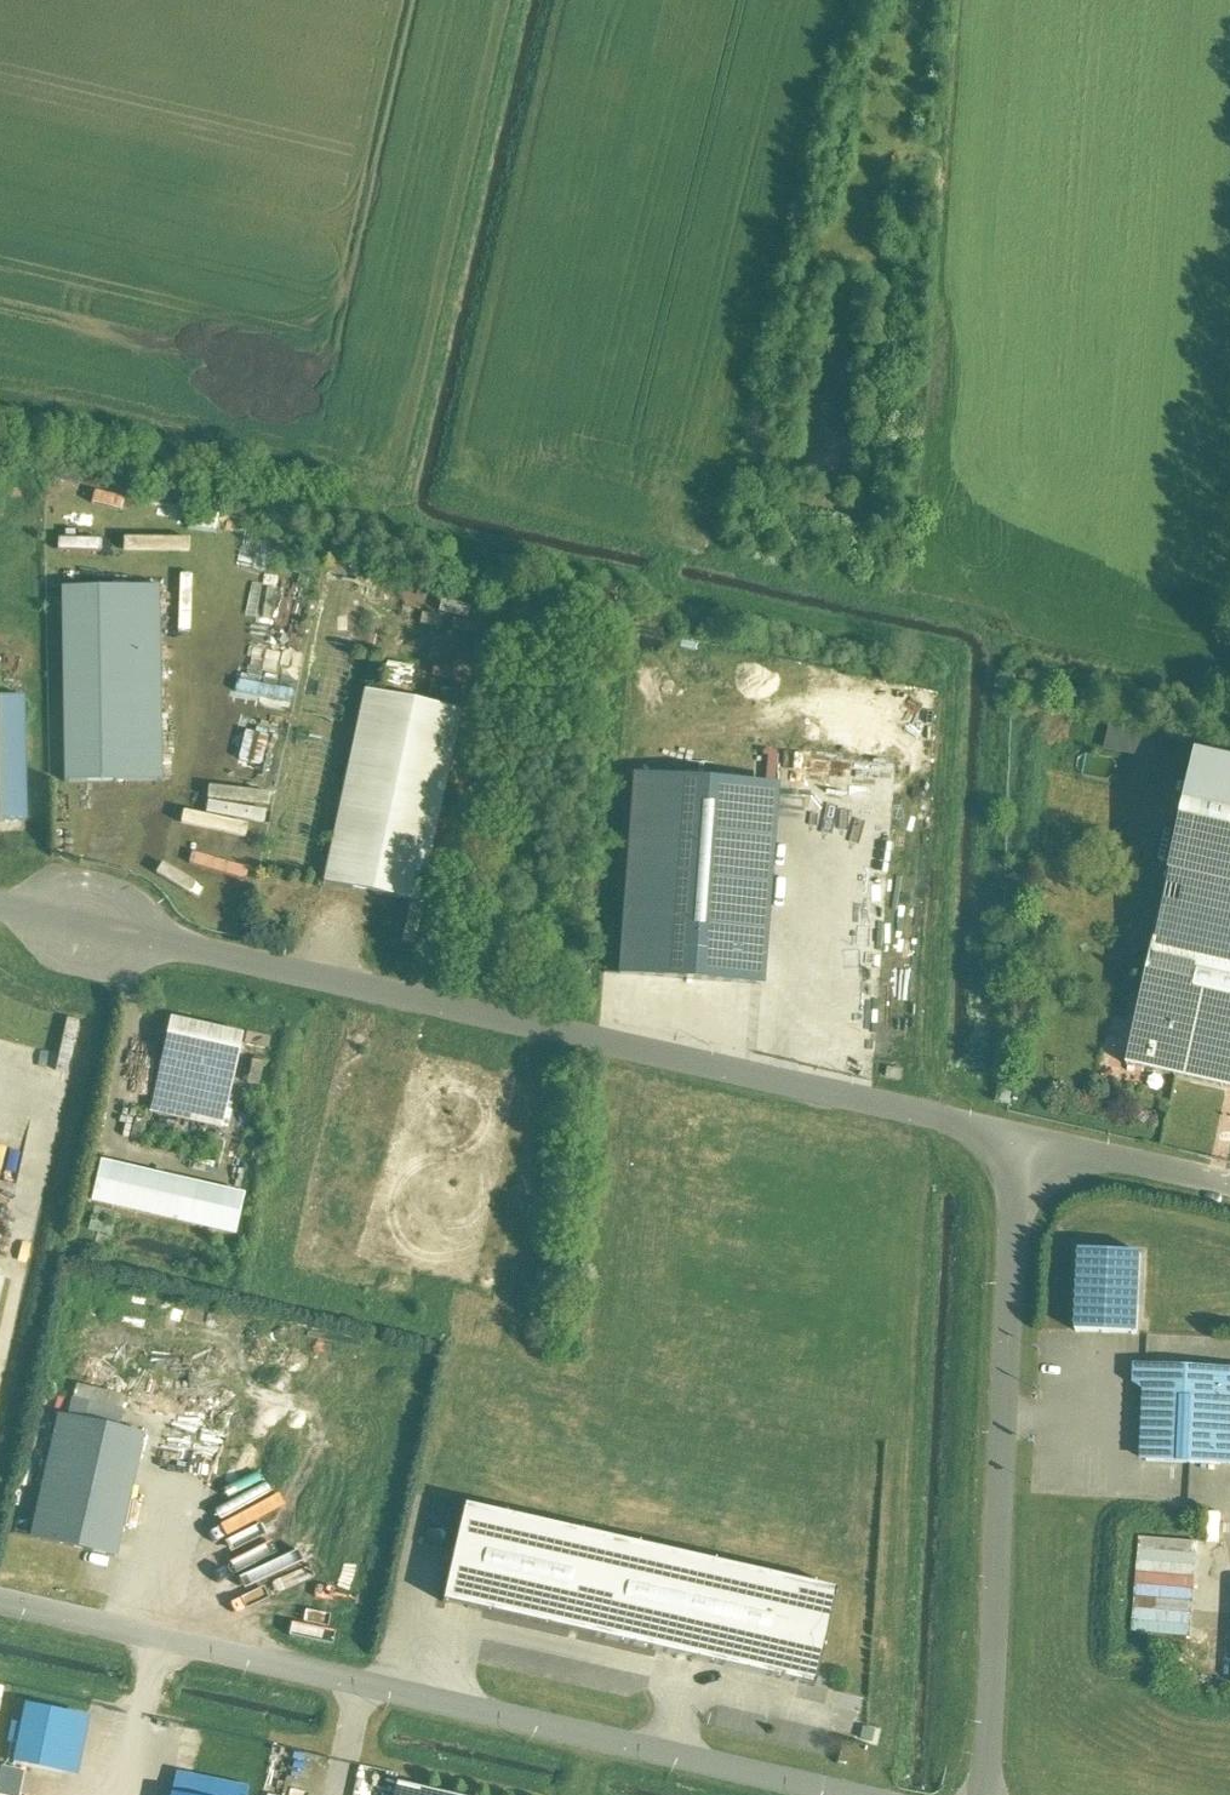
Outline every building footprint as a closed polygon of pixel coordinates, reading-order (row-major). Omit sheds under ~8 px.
[(191,538),(161,538),(161,548),(191,548),(191,538)] [(57,589),(61,781),(160,779),(156,587),(57,589)] [(389,665),(389,679),(412,680),(412,666),(389,665)] [(362,690),(320,883),(420,905),(461,712),(362,690)] [(25,822),(22,698),(0,698),(0,823),(25,822)] [(1111,725),(1104,751),(1142,761),(1150,735),(1111,725)] [(1196,755),(1125,1067),(1229,1090),(1229,762),(1196,755)] [(264,822),(266,808),(257,806),(260,792),(212,784),(208,812),(264,822)] [(241,1035),(168,1019),(147,1115),(219,1131),(241,1035)] [(99,1162),(89,1203),(235,1237),(244,1195),(99,1162)] [(1076,1253),(1074,1333),(1137,1334),(1140,1255),(1076,1253)] [(1141,1464),(1229,1466),(1229,1368),(1132,1365),(1132,1386),(1142,1392),(1141,1464)] [(74,1386),(66,1417),(119,1429),(126,1399),(74,1386)] [(66,1417),(56,1415),(27,1538),(117,1559),(147,1436),(119,1429),(66,1417)] [(462,1507),(440,1601),(810,1685),(833,1590),(462,1507)] [(13,1747),(8,1765),(73,1780),(87,1721),(22,1706),(18,1726),(9,1724),(4,1745),(13,1747)] [(0,1769),(0,1794),(18,1794),(23,1774),(0,1769)] [(168,1794),(246,1794),(248,1789),(173,1773),(168,1794)] [(392,1794),(437,1794),(394,1785),(392,1794)]
